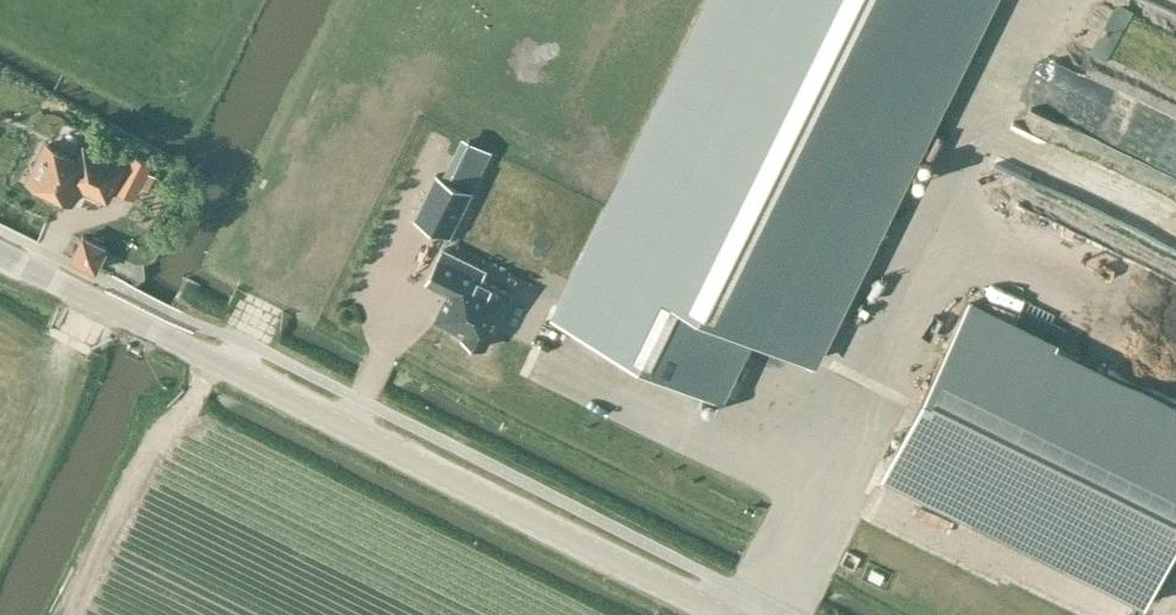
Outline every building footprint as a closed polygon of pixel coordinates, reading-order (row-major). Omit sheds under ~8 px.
[(812,360),(989,0),(714,0),(558,316),(712,392),(718,395),(724,398),(756,333),(812,360)] [(470,140),(460,159),(482,170),(491,151),(470,140)] [(46,145),(29,179),(73,201),(81,186),(107,200),(124,166),(85,147),(78,161),(46,145)] [(137,156),(133,165),(151,174),(155,165),(137,156)] [(415,218),(450,235),(471,192),(436,175),(415,218)] [(97,272),(105,257),(109,248),(83,234),(71,259),(97,272)] [(472,289),(478,277),(440,258),(424,290),(445,300),(430,331),(459,345),(458,349),(480,360),(506,306),(472,289)] [(969,303),(884,476),(1144,604),(1175,538),(1175,405),(969,303)]
